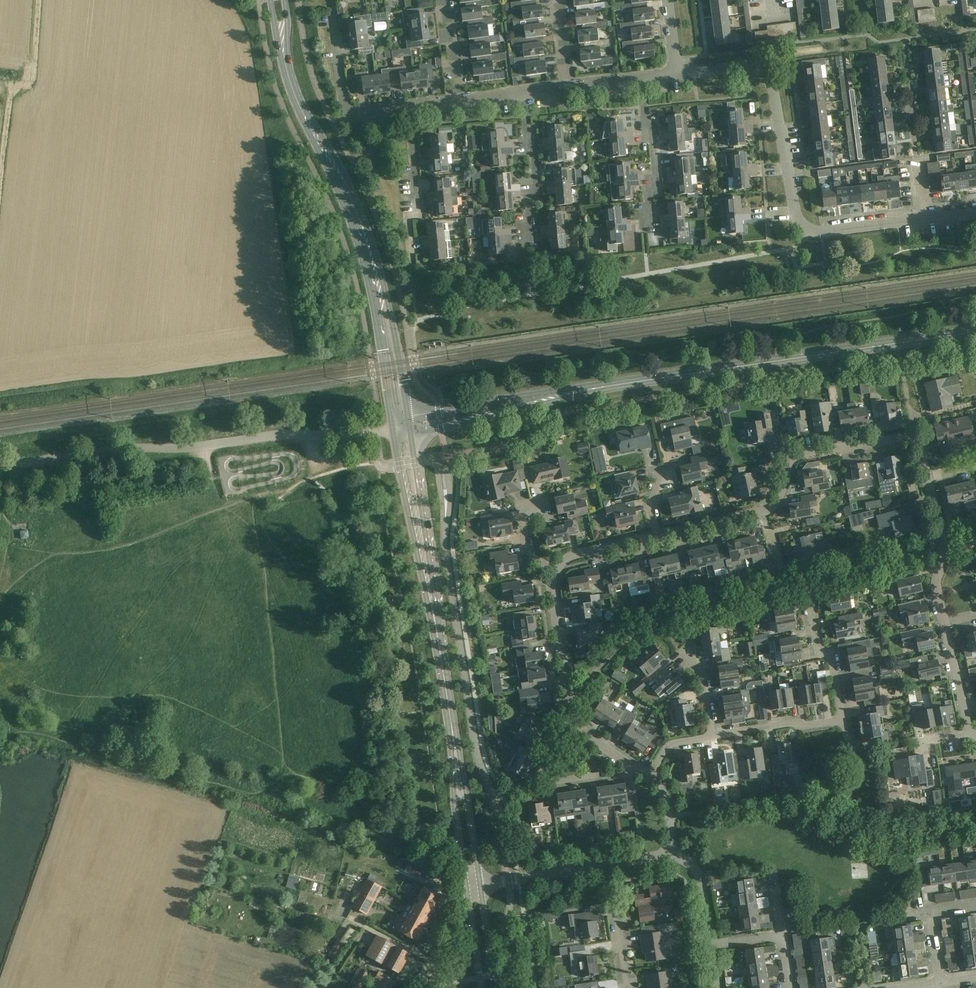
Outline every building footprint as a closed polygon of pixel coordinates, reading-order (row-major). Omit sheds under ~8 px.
[(465,8),(480,7),(491,6),(490,0),(459,0),(459,3),(464,2),(465,8)] [(522,19),(522,20),(537,18),(542,17),(541,5),(536,6),(535,0),(531,0),(520,1),(509,2),(510,9),(521,8),(522,19)] [(594,10),(604,9),(603,2),(593,4),(592,0),(572,0),(573,7),(578,6),(579,12),(594,10)] [(889,0),(874,0),(875,11),(890,9),(889,0)] [(962,13),(963,17),(970,16),(970,12),(967,13),(965,0),(961,0),(962,13)] [(620,6),(613,7),(614,11),(621,10),(621,11),(632,10),(633,22),(644,20),(644,21),(653,20),(651,7),(646,8),(645,2),(645,1),(631,3),(620,5),(620,6)] [(819,5),(820,18),(836,16),(834,4),(819,5)] [(725,5),(710,7),(711,19),(726,17),(725,5)] [(915,23),(913,6),(908,7),(909,16),(907,16),(906,22),(907,24),(915,23)] [(482,18),(480,7),(465,8),(465,9),(460,9),(462,21),(467,20),(468,26),(468,27),(487,24),(487,25),(493,24),(492,17),(482,18)] [(405,30),(411,29),(427,27),(425,14),(419,14),(419,9),(402,11),(404,23),(405,30)] [(892,21),(890,9),(875,11),(877,23),(892,21)] [(579,12),(573,12),(575,25),(580,24),(581,30),(596,28),(596,29),(607,27),(606,20),(595,22),(594,10),(579,12)] [(372,21),(388,20),(388,13),(372,14),(372,21)] [(350,37),(367,35),(366,28),(372,27),(370,15),(354,17),(355,23),(349,24),(350,37)] [(836,16),(820,18),(822,30),(837,29),(836,16)] [(726,17),(711,19),(713,32),(728,30),(726,17)] [(522,20),(522,19),(512,21),(512,28),(523,26),(525,38),(535,36),(535,37),(545,36),(543,23),(538,24),(537,18),(522,20)] [(630,29),(632,40),(632,41),(646,39),(652,38),(650,26),(645,27),(644,21),(644,20),(633,22),(619,24),(620,30),(630,29)] [(787,24),(788,35),(796,34),(795,23),(787,24)] [(468,26),(466,27),(468,39),(473,38),(473,44),(489,42),(489,43),(499,42),(503,41),(503,35),(498,35),(488,36),(487,25),(487,24),(468,27),(468,26)] [(781,36),(788,35),(787,24),(779,25),(781,36)] [(774,37),(781,36),(779,25),(772,26),(774,37)] [(766,38),(774,37),(772,26),(766,26),(766,31),(766,38)] [(429,40),(427,27),(411,29),(412,36),(406,36),(407,49),(424,47),(423,40),(429,40)] [(581,30),(576,31),(577,43),(583,43),(583,48),(583,49),(599,47),(609,46),(608,39),(598,40),(596,29),(596,28),(581,30)] [(728,30),(713,32),(714,44),(729,42),(728,30)] [(755,40),(766,38),(766,31),(754,33),(755,40)] [(368,41),(367,35),(350,37),(352,49),(358,49),(359,55),(375,53),(374,40),(368,41)] [(538,55),(543,54),(541,42),(536,43),(535,37),(535,36),(525,38),(510,40),(511,46),(522,45),(523,56),(523,57),(538,55)] [(647,45),(646,39),(632,41),(632,40),(621,42),(622,48),(633,47),(634,59),(654,57),(652,44),(647,45)] [(473,44),(469,45),(470,58),(475,57),(476,63),(491,61),(501,60),(506,59),(505,53),(501,54),(501,53),(491,54),(489,43),(489,42),(473,44)] [(583,49),(583,48),(578,49),(580,62),(585,61),(586,67),(612,64),(611,57),(600,59),(599,47),(583,49)] [(922,51),(924,64),(939,62),(938,49),(922,51)] [(512,58),(510,58),(511,65),(513,65),(524,64),(526,76),(545,73),(544,60),(539,61),(538,55),(523,57),(523,56),(512,58)] [(868,72),(884,70),(882,57),(866,59),(867,65),(862,66),(863,73),(868,72)] [(804,80),(820,78),(825,77),(822,58),(808,60),(809,66),(803,67),(804,80)] [(476,63),(471,63),(473,76),(478,75),(478,82),(504,78),(503,71),(493,73),(491,61),(476,63)] [(941,75),(939,62),(924,64),(925,77),(941,75)] [(420,71),(414,72),(416,88),(428,86),(428,80),(433,79),(431,63),(419,65),(420,71)] [(416,88),(414,72),(406,73),(405,67),(394,68),(396,84),(402,84),(402,89),(416,88)] [(382,76),(375,77),(377,93),(390,91),(389,85),(396,84),(394,68),(381,70),(382,76)] [(868,72),(870,84),(885,82),(884,70),(868,72)] [(364,94),(377,93),(375,77),(368,78),(367,72),(355,73),(357,89),(363,89),(364,94)] [(941,75),(925,77),(927,89),(942,87),(943,88),(950,87),(949,74),(941,75)] [(821,90),(820,78),(804,80),(806,93),(821,90)] [(870,84),(871,97),(887,95),(885,82),(870,84)] [(927,89),(929,102),(944,100),(943,88),(942,87),(927,89)] [(806,93),(808,105),(823,103),(821,90),(806,93)] [(873,109),(888,107),(887,95),(871,97),(873,109)] [(929,102),(930,114),(953,111),(952,105),(945,107),(944,100),(929,102)] [(809,117),(825,115),(823,103),(808,105),(809,117)] [(890,119),(888,107),(873,109),(875,121),(890,119)] [(727,110),(728,128),(751,126),(751,120),(742,121),(741,109),(727,110)] [(953,111),(930,114),(932,127),(947,125),(955,124),(953,111)] [(660,134),(688,132),(686,114),(667,116),(668,128),(659,128),(660,134)] [(811,130),(826,128),(825,115),(809,117),(811,130)] [(892,132),(890,119),(875,121),(876,134),(892,132)] [(609,139),(632,137),(632,131),(623,132),(622,120),(607,121),(607,122),(605,122),(602,139),(609,139)] [(539,139),(540,145),(563,143),(561,125),(547,127),(548,138),(539,139)] [(932,127),(933,139),(956,136),(955,131),(948,132),(947,125),(932,127)] [(752,132),(751,126),(728,128),(730,146),(744,144),(743,133),(752,132)] [(812,142),(828,140),(826,128),(811,130),(812,142)] [(489,140),(481,141),(482,150),(490,150),(513,147),(513,141),(504,142),(503,130),(488,132),(489,140)] [(683,132),(660,134),(660,140),(669,139),(670,151),(684,150),(683,139),(683,132)] [(893,144),(892,132),(876,134),(878,146),(893,144)] [(469,150),(477,150),(476,135),(468,136),(469,150)] [(432,149),(423,150),(424,155),(446,154),(446,153),(452,153),(451,144),(445,144),(445,136),(431,137),(431,139),(429,140),(430,145),(431,145),(432,149)] [(956,136),(933,139),(935,152),(951,150),(958,149),(956,136)] [(632,137),(609,139),(611,157),(625,155),(624,143),(633,142),(632,137)] [(830,153),(828,140),(812,142),(814,155),(830,153)] [(563,143),(540,145),(540,151),(549,150),(550,162),(565,161),(564,152),(570,152),(569,143),(563,143)] [(895,157),(893,144),(878,146),(878,147),(872,148),(874,160),(880,159),(895,157)] [(514,153),(513,147),(490,150),(492,167),(506,166),(505,154),(514,153)] [(725,154),(727,172),(755,170),(755,164),(746,164),(745,152),(731,154),(725,154)] [(830,154),(830,153),(814,155),(816,168),(836,165),(835,159),(837,159),(837,153),(830,154)] [(446,154),(424,155),(424,161),(433,160),(434,172),(448,171),(446,154)] [(936,156),(937,163),(939,162),(950,161),(949,154),(936,156)] [(690,175),(690,176),(695,176),(693,157),(673,159),(675,171),(666,171),(666,177),(690,175)] [(898,168),(897,161),(883,163),(884,170),(898,168)] [(609,165),(610,182),(639,180),(639,174),(630,175),(629,163),(609,165)] [(546,182),(547,188),(570,186),(576,186),(574,169),(569,170),(568,168),(554,169),(555,181),(546,182)] [(940,176),(941,180),(941,186),(942,191),(955,190),(953,174),(953,169),(946,170),(947,175),(940,176)] [(756,175),(755,170),(727,172),(727,178),(733,177),(734,189),(748,188),(747,176),(756,175)] [(831,176),(830,170),(817,171),(818,178),(831,176)] [(965,173),(967,188),(975,187),(975,171),(965,173)] [(497,193),(520,190),(520,185),(511,185),(510,173),(495,175),(497,193)] [(965,173),(953,174),(955,190),(967,188),(965,173)] [(690,185),(690,176),(690,175),(666,177),(667,183),(676,182),(677,194),(698,192),(697,184),(690,185)] [(878,184),(871,185),(873,200),(885,199),(883,183),(885,183),(884,180),(884,176),(877,176),(878,184)] [(427,193),(428,199),(457,196),(456,189),(455,188),(449,188),(449,179),(434,180),(435,192),(427,193)] [(885,183),(883,183),(885,199),(898,197),(896,182),(891,182),(891,179),(884,180),(885,183)] [(639,180),(610,182),(612,200),(632,198),(631,186),(640,185),(639,180)] [(834,190),(836,205),(848,203),(846,188),(847,188),(847,186),(840,187),(839,181),(833,182),(834,190)] [(861,202),(873,200),(871,185),(865,186),(865,181),(859,181),(860,186),(859,187),(861,202)] [(822,191),(821,191),(823,207),(836,205),(834,190),(829,190),(829,186),(827,184),(823,185),(821,187),(822,191)] [(570,186),(547,188),(547,194),(556,193),(557,205),(572,203),(570,186)] [(859,187),(847,188),(846,188),(848,203),(861,202),(859,187)] [(520,190),(497,193),(498,210),(513,209),(512,197),(521,196),(520,190)] [(457,196),(428,199),(428,204),(436,204),(437,208),(435,209),(435,214),(437,214),(437,215),(452,214),(451,206),(458,205),(457,197),(457,196)] [(720,217),(726,216),(749,213),(749,208),(740,209),(739,197),(725,198),(718,199),(720,217)] [(660,222),(684,220),(682,202),(668,203),(669,215),(660,216),(660,222)] [(607,226),(630,224),(630,219),(621,219),(620,207),(606,208),(607,226)] [(540,226),(541,232),(564,230),(562,212),(548,214),(549,226),(540,226)] [(726,216),(728,233),(742,232),(741,220),(750,219),(749,213),(726,216)] [(486,220),(481,220),(483,237),(511,235),(511,229),(502,230),(501,218),(486,219),(486,220)] [(684,220),(660,222),(661,227),(670,226),(671,238),(685,237),(684,220)] [(421,243),(450,241),(449,230),(443,231),(443,223),(428,224),(430,236),(421,237),(421,243)] [(631,230),(630,224),(607,226),(607,227),(601,227),(602,233),(599,236),(600,242),(602,244),(603,251),(616,250),(616,243),(623,242),(622,230),(631,230)] [(565,247),(564,230),(541,232),(541,238),(550,237),(551,249),(565,247)] [(511,235),(483,237),(484,247),(488,247),(489,254),(504,253),(503,246),(503,241),(512,240),(511,235)] [(450,241),(421,243),(422,249),(430,248),(431,260),(452,258),(450,241)] [(960,392),(957,377),(926,384),(928,389),(926,390),(928,399),(930,398),(933,411),(952,406),(950,394),(960,392)] [(869,393),(867,380),(859,381),(861,395),(869,393)] [(838,399),(836,385),(827,387),(829,400),(838,399)] [(881,406),(880,400),(871,401),(874,418),(880,417),(881,422),(896,419),(893,404),(881,406)] [(739,403),(720,406),(724,426),(732,424),(729,412),(741,410),(739,403)] [(834,425),(831,403),(811,406),(815,433),(829,431),(828,426),(834,425)] [(855,403),(851,404),(855,426),(869,424),(866,408),(856,410),(855,403)] [(848,408),(838,410),(838,413),(841,429),(842,429),(842,430),(849,429),(848,428),(855,426),(851,404),(847,404),(848,408)] [(808,427),(806,410),(789,413),(790,421),(787,422),(790,438),(803,435),(802,428),(808,427)] [(772,427),(769,414),(763,415),(764,421),(746,424),(750,445),(767,441),(765,428),(772,427)] [(698,435),(694,416),(660,424),(664,438),(672,436),(675,450),(693,446),(691,437),(698,435)] [(974,437),(969,417),(935,425),(939,444),(941,444),(943,457),(959,453),(956,441),(974,437)] [(651,447),(647,426),(617,433),(622,452),(641,448),(641,449),(651,447)] [(587,442),(576,445),(578,454),(589,452),(587,442)] [(607,471),(602,447),(591,449),(597,473),(607,471)] [(707,468),(704,455),(691,458),(693,465),(681,468),(684,483),(702,479),(700,470),(707,468)] [(570,476),(565,457),(551,461),(551,463),(530,467),(534,484),(555,479),(555,480),(570,476)] [(903,477),(899,457),(884,460),(887,472),(877,474),(880,489),(881,488),(881,494),(895,492),(896,486),(894,478),(903,477)] [(520,459),(512,460),(514,470),(522,469),(520,459)] [(852,476),(845,477),(847,490),(863,488),(872,486),(871,478),(869,478),(866,463),(850,465),(852,476)] [(746,475),(745,467),(731,470),(732,478),(735,478),(739,499),(758,494),(754,473),(746,475)] [(822,479),(821,470),(803,473),(803,474),(801,477),(801,480),(804,482),(805,488),(812,486),(813,492),(830,489),(828,478),(822,479)] [(630,477),(629,471),(615,475),(616,481),(614,481),(616,490),(618,490),(620,497),(639,493),(635,476),(630,477)] [(521,490),(517,472),(507,475),(508,476),(501,478),(500,475),(484,478),(489,501),(503,498),(502,493),(509,491),(509,493),(521,490)] [(963,503),(975,500),(975,502),(975,503),(975,486),(973,481),(959,485),(963,503)] [(954,505),(963,503),(959,485),(945,488),(946,493),(940,494),(941,500),(945,513),(955,511),(954,505)] [(702,510),(696,487),(685,489),(686,495),(669,499),(673,517),(702,510)] [(575,502),(573,495),(555,499),(559,514),(567,512),(568,518),(588,514),(585,500),(575,502)] [(817,506),(815,495),(801,497),(802,503),(789,505),(792,519),(810,516),(809,508),(817,506)] [(883,497),(883,506),(892,505),(892,497),(883,497)] [(867,509),(883,507),(882,499),(866,502),(867,509)] [(626,510),(625,504),(606,508),(609,520),(616,518),(618,528),(637,523),(634,508),(626,510)] [(915,532),(909,508),(877,516),(880,528),(893,525),(896,537),(915,532)] [(874,517),(872,510),(848,516),(851,528),(864,524),(863,520),(874,517)] [(496,520),(495,514),(480,516),(482,529),(489,528),(491,538),(513,535),(511,517),(496,520)] [(819,518),(805,520),(806,527),(820,524),(819,518)] [(968,521),(970,529),(975,527),(975,520),(975,519),(968,521)] [(575,534),(572,520),(565,521),(566,525),(543,530),(547,546),(570,541),(568,535),(575,534)] [(826,552),(821,533),(793,540),(800,566),(824,559),(823,553),(826,552)] [(755,537),(741,540),(745,559),(752,557),(754,563),(766,560),(762,543),(757,545),(755,537)] [(477,540),(465,542),(467,550),(478,549),(477,540)] [(729,551),(723,552),(727,569),(740,566),(739,560),(745,559),(741,540),(727,543),(729,551)] [(716,546),(702,549),(706,566),(713,564),(714,570),(716,576),(718,576),(728,574),(727,569),(727,567),(723,552),(723,549),(722,549),(717,550),(716,546)] [(684,558),(685,563),(688,576),(700,573),(699,567),(706,566),(702,549),(688,552),(689,557),(684,558)] [(508,556),(507,550),(490,553),(492,565),(496,564),(497,574),(519,570),(516,555),(508,556)] [(676,579),(688,576),(685,563),(679,565),(677,555),(663,558),(667,574),(675,573),(676,579)] [(659,576),(667,574),(663,558),(649,561),(652,571),(646,573),(648,584),(649,585),(661,582),(659,576)] [(624,567),(628,582),(635,581),(636,587),(648,584),(646,573),(645,568),(639,570),(638,564),(624,567)] [(628,582),(624,567),(611,570),(612,576),(606,577),(610,593),(622,590),(621,584),(628,582)] [(600,582),(598,569),(585,571),(586,577),(569,580),(571,593),(589,590),(588,584),(600,582)] [(902,581),(901,574),(888,577),(890,589),(898,587),(900,596),(921,592),(918,577),(902,581)] [(522,588),(521,581),(502,583),(505,598),(515,597),(516,604),(534,601),(532,586),(522,588)] [(727,592),(725,587),(719,588),(711,590),(712,595),(727,592)] [(854,598),(852,587),(839,590),(840,596),(829,598),(832,612),(851,608),(849,599),(854,598)] [(601,608),(599,595),(585,597),(586,604),(573,606),(575,620),(595,617),(594,610),(601,608)] [(919,606),(918,600),(899,605),(902,617),(909,616),(911,624),(928,620),(925,605),(919,606)] [(786,602),(764,607),(764,608),(765,613),(768,612),(770,620),(770,623),(771,623),(776,622),(796,618),(796,613),(794,613),(793,607),(787,608),(786,602)] [(512,613),(515,630),(538,627),(537,620),(535,620),(535,616),(530,617),(529,611),(512,613)] [(748,620),(746,612),(733,615),(734,623),(748,620)] [(864,625),(862,613),(847,616),(848,622),(834,624),(837,639),(857,635),(855,626),(864,625)] [(770,623),(769,623),(771,633),(778,632),(778,633),(797,629),(796,623),(797,623),(796,618),(776,622),(771,623),(770,623)] [(701,631),(703,644),(719,642),(718,632),(726,631),(724,621),(709,623),(710,630),(701,631)] [(604,637),(602,622),(588,624),(589,630),(577,632),(579,646),(588,644),(589,647),(598,645),(597,638),(604,637)] [(515,630),(510,631),(513,648),(518,647),(530,645),(529,639),(538,638),(538,633),(539,633),(538,627),(515,630)] [(920,634),(919,629),(900,633),(903,646),(917,643),(919,651),(935,647),(931,632),(920,634)] [(961,641),(965,658),(966,658),(966,657),(972,656),(971,653),(975,651),(975,630),(971,631),(972,633),(966,634),(967,640),(962,641),(962,640),(961,641)] [(776,653),(781,652),(781,651),(802,648),(801,642),(799,643),(798,637),(793,638),(793,636),(780,638),(781,640),(774,641),(776,653)] [(868,657),(868,658),(873,657),(870,639),(853,642),(854,648),(847,649),(848,655),(846,656),(847,661),(868,657)] [(719,642),(703,644),(705,657),(713,656),(714,663),(723,661),(730,660),(728,650),(726,641),(719,642)] [(755,655),(753,642),(743,644),(745,657),(755,655)] [(664,658),(654,645),(645,653),(645,654),(636,662),(648,676),(660,666),(658,663),(664,658)] [(527,669),(544,666),(542,652),(532,654),(531,648),(517,650),(518,658),(515,658),(517,670),(527,669)] [(803,653),(802,648),(781,651),(781,652),(783,663),(783,662),(784,665),(792,664),(793,666),(799,665),(798,660),(802,659),(801,653),(803,653)] [(927,662),(925,656),(910,659),(912,668),(918,667),(921,680),(941,675),(937,660),(927,662)] [(868,657),(847,661),(848,666),(850,666),(851,672),(870,668),(868,658),(868,657)] [(718,678),(738,675),(737,666),(743,665),(742,659),(730,660),(723,661),(724,666),(718,667),(719,672),(717,673),(718,678)] [(879,663),(880,670),(893,668),(891,661),(879,663)] [(544,666),(527,669),(529,677),(521,678),(523,690),(537,687),(536,682),(546,680),(544,666)] [(896,684),(893,668),(880,670),(882,678),(890,676),(891,683),(892,683),(893,684),(896,684)] [(673,676),(667,669),(654,679),(658,684),(653,688),(660,697),(666,692),(668,694),(684,682),(679,676),(674,680),(672,677),(673,676)] [(626,677),(615,670),(611,677),(622,684),(626,677)] [(738,675),(718,678),(719,683),(720,683),(721,689),(740,686),(738,675)] [(852,691),(873,687),(871,676),(852,680),(853,686),(851,686),(852,691)] [(818,684),(809,685),(812,706),(818,706),(817,704),(823,703),(822,695),(828,694),(825,677),(817,678),(818,684)] [(646,686),(640,680),(630,689),(635,695),(646,686)] [(763,687),(763,686),(762,681),(758,682),(758,683),(750,684),(751,689),(756,688),(763,687)] [(794,682),(797,705),(801,704),(801,706),(807,705),(807,707),(812,706),(809,685),(800,687),(799,681),(794,682)] [(780,690),(783,711),(789,710),(788,708),(794,707),(794,705),(797,705),(794,682),(788,683),(789,688),(780,690)] [(763,687),(765,702),(766,705),(771,704),(772,711),(778,710),(778,712),(783,711),(780,690),(770,691),(770,685),(763,686),(763,687)] [(873,687),(852,691),(853,697),(855,696),(856,702),(864,700),(865,706),(882,703),(879,686),(873,687)] [(765,702),(763,687),(756,688),(758,703),(765,702)] [(533,689),(520,691),(522,705),(528,704),(530,712),(548,709),(547,702),(549,702),(548,694),(539,696),(538,688),(533,689)] [(592,715),(603,722),(613,705),(603,698),(604,696),(598,692),(590,706),(596,710),(592,715)] [(743,706),(743,705),(741,694),(723,697),(724,703),(721,704),(722,709),(743,706)] [(686,706),(685,700),(671,702),(673,714),(676,713),(678,726),(694,724),(691,705),(686,706)] [(932,703),(933,710),(936,726),(949,724),(947,714),(954,713),(952,700),(944,701),(946,707),(941,708),(940,701),(932,703)] [(768,719),(765,703),(758,704),(761,720),(768,719)] [(924,703),(912,706),(915,720),(921,719),(923,726),(923,729),(936,726),(933,710),(926,711),(924,703)] [(749,704),(743,705),(743,706),(722,709),(723,714),(725,714),(726,719),(732,719),(732,725),(745,722),(744,717),(745,717),(744,716),(748,715),(750,711),(749,704)] [(617,724),(622,727),(631,712),(625,708),(624,711),(613,705),(603,722),(614,729),(617,724)] [(858,716),(861,728),(881,724),(880,717),(888,716),(886,705),(874,707),(875,713),(858,716)] [(632,747),(645,726),(640,723),(638,727),(632,723),(637,716),(631,712),(622,727),(628,730),(621,740),(632,747)] [(537,719),(525,718),(524,726),(523,725),(517,738),(534,747),(542,730),(536,727),(537,726),(537,719)] [(881,724),(861,728),(863,741),(879,737),(880,743),(892,741),(890,730),(883,732),(881,724)] [(645,726),(632,747),(643,754),(648,746),(654,749),(662,738),(655,734),(653,736),(647,733),(649,729),(645,726)] [(516,745),(507,741),(505,746),(514,750),(516,745)] [(778,753),(771,754),(775,776),(786,775),(785,764),(793,763),(793,761),(792,754),(791,744),(777,746),(778,753)] [(509,767),(508,769),(518,775),(525,778),(526,778),(526,777),(532,767),(535,762),(535,761),(534,761),(533,760),(529,758),(532,752),(520,746),(515,756),(518,758),(512,769),(509,767)] [(755,751),(755,750),(747,751),(749,765),(741,766),(743,779),(757,777),(756,771),(764,769),(762,750),(755,751)] [(700,773),(698,754),(684,756),(686,769),(680,770),(682,782),(693,780),(692,774),(700,773)] [(718,765),(710,766),(713,784),(737,780),(736,773),(734,773),(732,755),(725,756),(724,754),(716,755),(718,765)] [(908,759),(893,761),(896,779),(906,777),(907,785),(911,785),(927,782),(927,787),(934,786),(932,769),(925,770),(923,755),(911,756),(908,757),(908,759)] [(946,768),(950,798),(964,796),(961,780),(975,778),(975,764),(958,767),(958,766),(946,768)] [(625,785),(611,787),(613,805),(621,804),(622,812),(635,811),(632,793),(626,794),(625,785)] [(613,805),(611,787),(597,789),(598,797),(592,798),(595,820),(596,822),(604,821),(603,815),(608,814),(607,806),(613,805)] [(585,791),(571,793),(574,809),(575,815),(582,814),(587,813),(588,821),(595,820),(592,798),(586,799),(585,791)] [(558,803),(553,804),(554,818),(566,816),(575,815),(574,809),(571,793),(557,795),(558,803)] [(724,797),(714,799),(715,806),(727,804),(726,800),(724,800),(722,800),(722,798),(724,797)] [(544,808),(543,803),(537,804),(537,805),(529,806),(531,826),(551,823),(549,807),(544,808)] [(936,848),(918,850),(919,857),(937,854),(936,848)] [(966,862),(968,880),(975,879),(975,860),(966,862)] [(424,870),(410,862),(406,870),(420,878),(422,874),(424,870)] [(953,864),(956,882),(968,880),(966,862),(953,864)] [(944,883),(956,882),(953,864),(941,866),(944,883)] [(928,868),(921,869),(924,886),(931,885),(944,883),(941,866),(928,868)] [(300,878),(289,875),(287,885),(297,888),(300,878)] [(360,892),(375,900),(382,886),(368,878),(360,892)] [(737,895),(755,892),(754,885),(757,885),(756,879),(735,882),(729,883),(730,889),(736,888),(737,895)] [(672,900),(670,885),(650,888),(651,898),(644,899),(643,895),(635,897),(636,905),(638,905),(641,922),(655,920),(654,912),(671,910),(670,900),(672,900)] [(413,906),(431,915),(441,896),(424,887),(422,889),(417,886),(409,900),(411,901),(409,904),(413,906)] [(375,900),(360,892),(353,906),(367,914),(375,900)] [(755,892),(737,895),(739,907),(769,902),(769,899),(766,897),(756,899),(755,892)] [(938,894),(934,895),(935,902),(937,903),(940,903),(946,902),(944,893),(938,894)] [(769,902),(739,907),(741,919),(758,916),(757,909),(768,908),(770,905),(769,902)] [(406,919),(424,928),(431,915),(413,906),(406,918),(406,919)] [(558,919),(557,911),(545,912),(545,920),(558,919)] [(566,928),(574,926),(576,940),(582,939),(582,940),(599,938),(596,923),(598,922),(597,912),(573,916),(573,915),(564,917),(566,928)] [(417,940),(424,928),(406,919),(406,918),(406,919),(398,915),(392,927),(417,940)] [(758,916),(741,919),(741,924),(735,925),(736,933),(773,928),(772,924),(770,922),(759,923),(758,916)] [(960,931),(975,929),(975,916),(959,918),(960,931)] [(892,923),(893,928),(895,941),(925,937),(925,933),(923,932),(912,933),(911,926),(910,926),(909,924),(900,925),(899,922),(892,923)] [(941,932),(941,934),(950,932),(950,925),(942,926),(943,929),(941,932)] [(960,931),(962,943),(975,941),(975,929),(960,931)] [(807,941),(806,933),(792,935),(793,943),(807,941)] [(661,942),(659,934),(641,936),(642,945),(646,945),(648,961),(666,959),(663,942),(661,942)] [(411,953),(377,935),(366,955),(400,973),(411,953)] [(812,953),(830,951),(830,950),(836,949),(834,937),(810,941),(812,953)] [(925,937),(895,941),(897,953),(915,951),(914,944),(924,942),(926,940),(925,937)] [(330,952),(334,956),(345,943),(340,939),(330,952)] [(962,943),(964,956),(975,954),(975,941),(962,943)] [(878,955),(877,945),(869,946),(870,956),(878,955)] [(745,951),(747,963),(765,961),(764,954),(774,952),(776,950),(775,946),(745,951)] [(567,947),(551,949),(552,957),(568,955),(567,947)] [(589,957),(588,951),(571,954),(572,966),(579,965),(581,977),(598,975),(596,957),(589,957)] [(832,963),(830,951),(812,953),(814,965),(832,963)] [(897,953),(899,965),(929,961),(928,958),(926,956),(916,958),(915,951),(897,953)] [(964,956),(966,969),(975,967),(975,954),(964,956)] [(765,961),(747,963),(749,975),(779,971),(778,967),(776,966),(766,967),(765,961)] [(929,961),(899,965),(900,978),(901,981),(919,978),(918,975),(917,968),(928,966),(929,964),(929,961)] [(816,978),(833,975),(832,963),(814,965),(816,978)] [(359,968),(353,980),(348,987),(362,987),(369,974),(359,968)] [(379,971),(376,978),(377,979),(376,982),(378,983),(375,987),(392,987),(396,980),(379,971)] [(749,975),(750,987),(768,985),(767,978),(778,977),(779,974),(779,971),(749,975)] [(665,973),(647,976),(648,985),(651,984),(652,987),(670,987),(669,981),(666,981),(665,973)] [(816,978),(817,987),(835,987),(834,981),(840,980),(839,974),(833,975),(816,978)]
